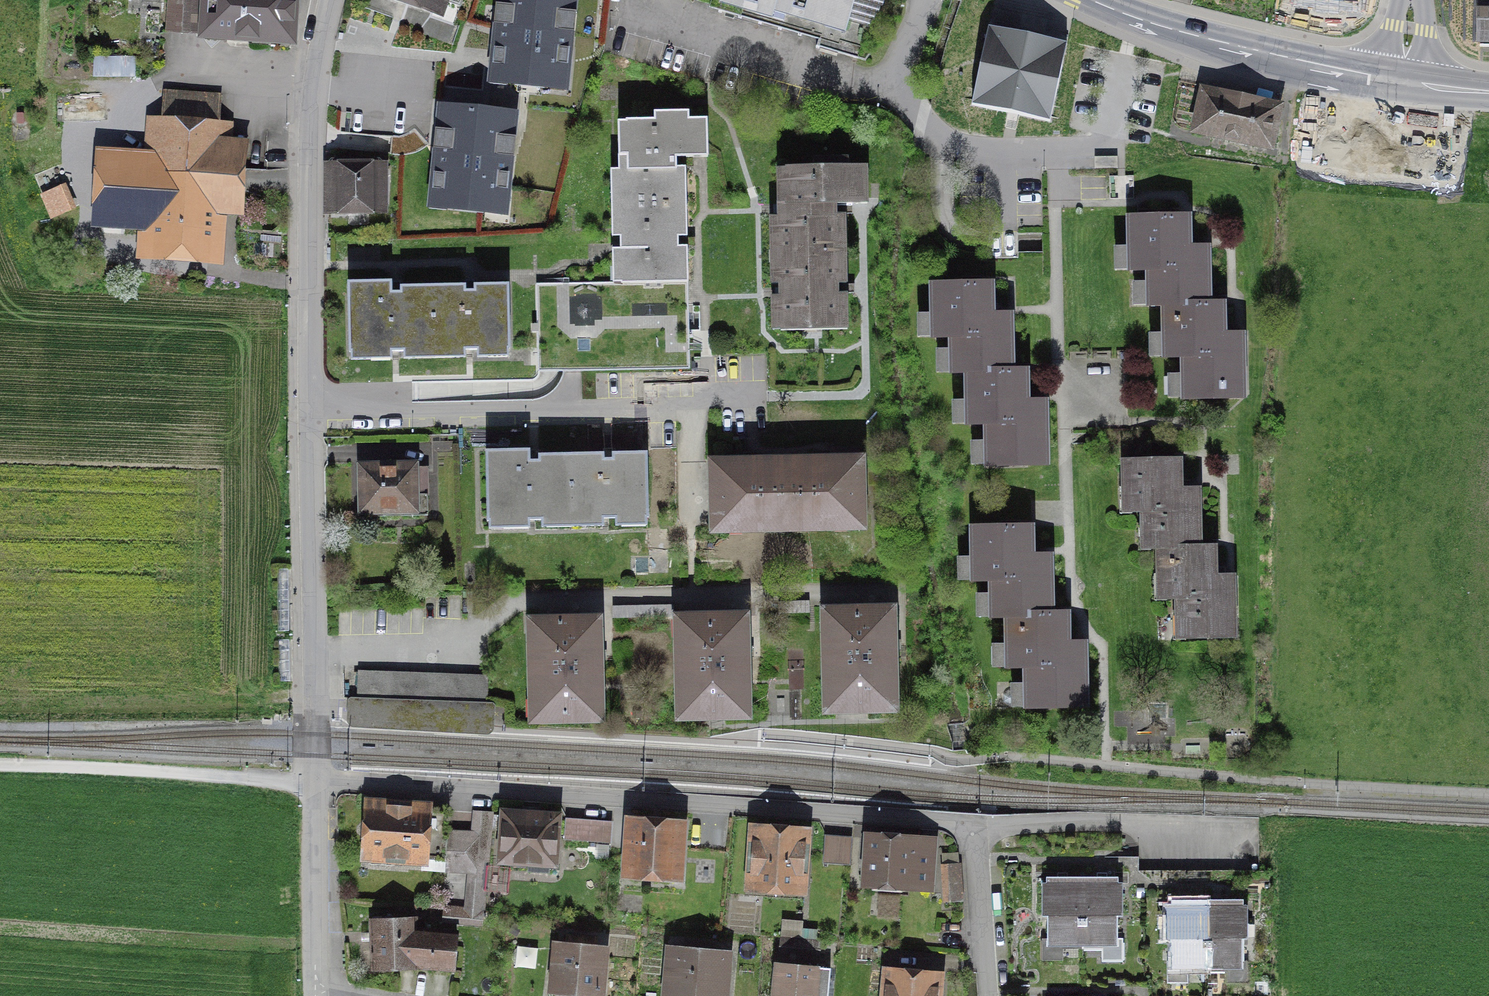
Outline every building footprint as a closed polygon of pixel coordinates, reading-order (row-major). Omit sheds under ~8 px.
[(182,40),(296,52),(301,0),(187,0),(182,40)] [(439,23),(447,0),(370,0),(439,23)] [(494,81),(577,87),(583,0),(500,0),(494,81)] [(722,13),(847,46),(859,0),(726,0),(722,13)] [(1478,11),(1477,48),(1488,49),(1488,11),(1478,11)] [(1064,45),(995,30),(980,98),(1048,113),(1064,45)] [(1285,111),(1200,93),(1189,141),(1275,159),(1285,111)] [(163,98),(161,125),(147,125),(145,159),(95,155),(88,234),(136,238),(134,265),(224,272),(228,221),(244,222),(250,149),(230,148),(231,131),(218,129),(219,102),(163,98)] [(521,113),(436,105),(426,207),(511,215),(521,113)] [(612,202),(686,200),(685,175),(677,175),(677,165),(708,164),(707,127),(688,128),(688,120),(657,121),(657,128),(618,130),(619,177),(611,177),(612,202)] [(87,213),(66,163),(29,179),(50,229),(87,213)] [(388,168),(337,169),(338,216),(389,215),(388,168)] [(771,220),(772,248),(848,248),(848,219),(838,219),(838,210),(869,209),(869,172),(780,173),(780,220),(771,220)] [(686,200),(612,202),(613,243),(621,243),(621,254),(613,254),(614,289),(690,287),(688,253),(678,254),(677,242),(688,242),(686,200)] [(1147,306),(1165,305),(1213,304),(1211,246),(1194,247),(1193,214),(1126,216),(1128,273),(1146,272),(1147,306)] [(849,337),(848,248),(772,248),(772,337),(849,337)] [(434,358),(433,284),(400,285),(400,292),(390,292),(390,281),(348,282),(349,362),(392,361),(392,350),(403,350),(404,359),(434,358)] [(433,284),(434,358),(465,358),(465,350),(478,350),(478,358),(510,358),(509,285),(476,286),(476,292),(464,292),(464,283),(433,284)] [(950,373),(965,373),(1013,372),(1012,313),(993,314),(992,283),(930,284),(931,339),(949,339),(950,373)] [(538,289),(538,369),(690,368),(690,287),(614,289),(538,289)] [(1225,304),(1213,304),(1165,305),(1166,358),(1185,358),(1187,401),(1248,400),(1247,333),(1226,334),(1225,304)] [(1027,372),(1013,372),(965,373),(967,427),(985,427),(986,468),(1049,467),(1048,400),(1028,400),(1027,372)] [(602,454),(570,454),(538,455),(538,462),(533,462),(528,462),(528,451),(485,452),(486,530),(529,529),(529,520),(542,519),(543,526),(572,526),(602,525),(602,518),(617,518),(617,526),(647,526),(645,454),(613,455),(613,462),(609,462),(602,462),(602,454)] [(864,456),(786,459),(788,532),(866,530),(864,456)] [(708,534),(788,532),(786,459),(706,461),(708,534)] [(1141,548),(1155,548),(1203,546),(1201,489),(1184,490),(1183,461),(1121,463),(1123,516),(1140,515),(1141,548)] [(425,469),(363,468),(362,521),(424,521),(425,469)] [(990,616),(1006,616),(1054,615),(1053,555),(1033,555),(1033,527),(971,529),(973,582),(990,582),(990,616)] [(1218,546),(1203,546),(1155,548),(1157,601),(1175,601),(1176,639),(1238,638),(1236,574),(1219,574),(1218,546)] [(898,606),(821,608),(823,719),(901,717),(898,606)] [(1069,614),(1054,615),(1006,616),(1007,665),(1025,664),(1026,704),(1089,703),(1087,642),(1070,642),(1069,614)] [(750,615),(673,616),(675,725),(753,723),(750,615)] [(603,617),(525,619),(529,726),(606,723),(603,617)] [(488,675),(358,670),(357,697),(357,700),(416,702),(487,705),(487,701),(488,675)] [(347,699),(347,720),(347,721),(348,723),(350,724),(352,726),(354,727),(487,734),(489,733),(490,733),(493,730),(494,729),(495,728),(496,705),(495,703),(495,702),(493,702),(492,701),(487,701),(487,705),(416,702),(357,700),(357,697),(351,697),(349,697),(348,698),(347,699)] [(448,809),(366,804),(363,857),(443,862),(443,868),(470,869),(467,908),(483,909),(489,814),(473,813),(472,836),(446,835),(448,809)] [(562,817),(501,812),(496,870),(558,875),(562,817)] [(565,817),(565,840),(612,841),(613,818),(565,817)] [(688,824),(625,819),(620,880),(683,886),(688,824)] [(812,832),(750,828),(745,896),(807,900),(812,832)] [(853,862),(854,835),(826,834),(825,861),(853,862)] [(937,843),(864,837),(860,891),(932,896),(937,843)] [(960,900),(957,854),(942,855),(946,901),(960,900)] [(1082,945),(1083,878),(1046,878),(1046,945),(1082,945)] [(1083,878),(1082,945),(1118,945),(1119,878),(1083,878)] [(1171,970),(1207,971),(1207,901),(1171,901),(1171,970)] [(1243,902),(1207,901),(1207,971),(1242,971),(1243,902)] [(456,938),(414,934),(413,922),(373,923),(376,975),(416,973),(453,976),(456,938)] [(802,928),(781,927),(781,944),(801,944),(802,928)] [(553,947),(548,995),(606,995),(610,952),(553,947)] [(667,951),(663,995),(729,995),(732,956),(667,951)] [(777,967),(774,995),(822,995),(824,972),(777,967)] [(884,972),(882,995),(943,995),(944,977),(884,972)]
